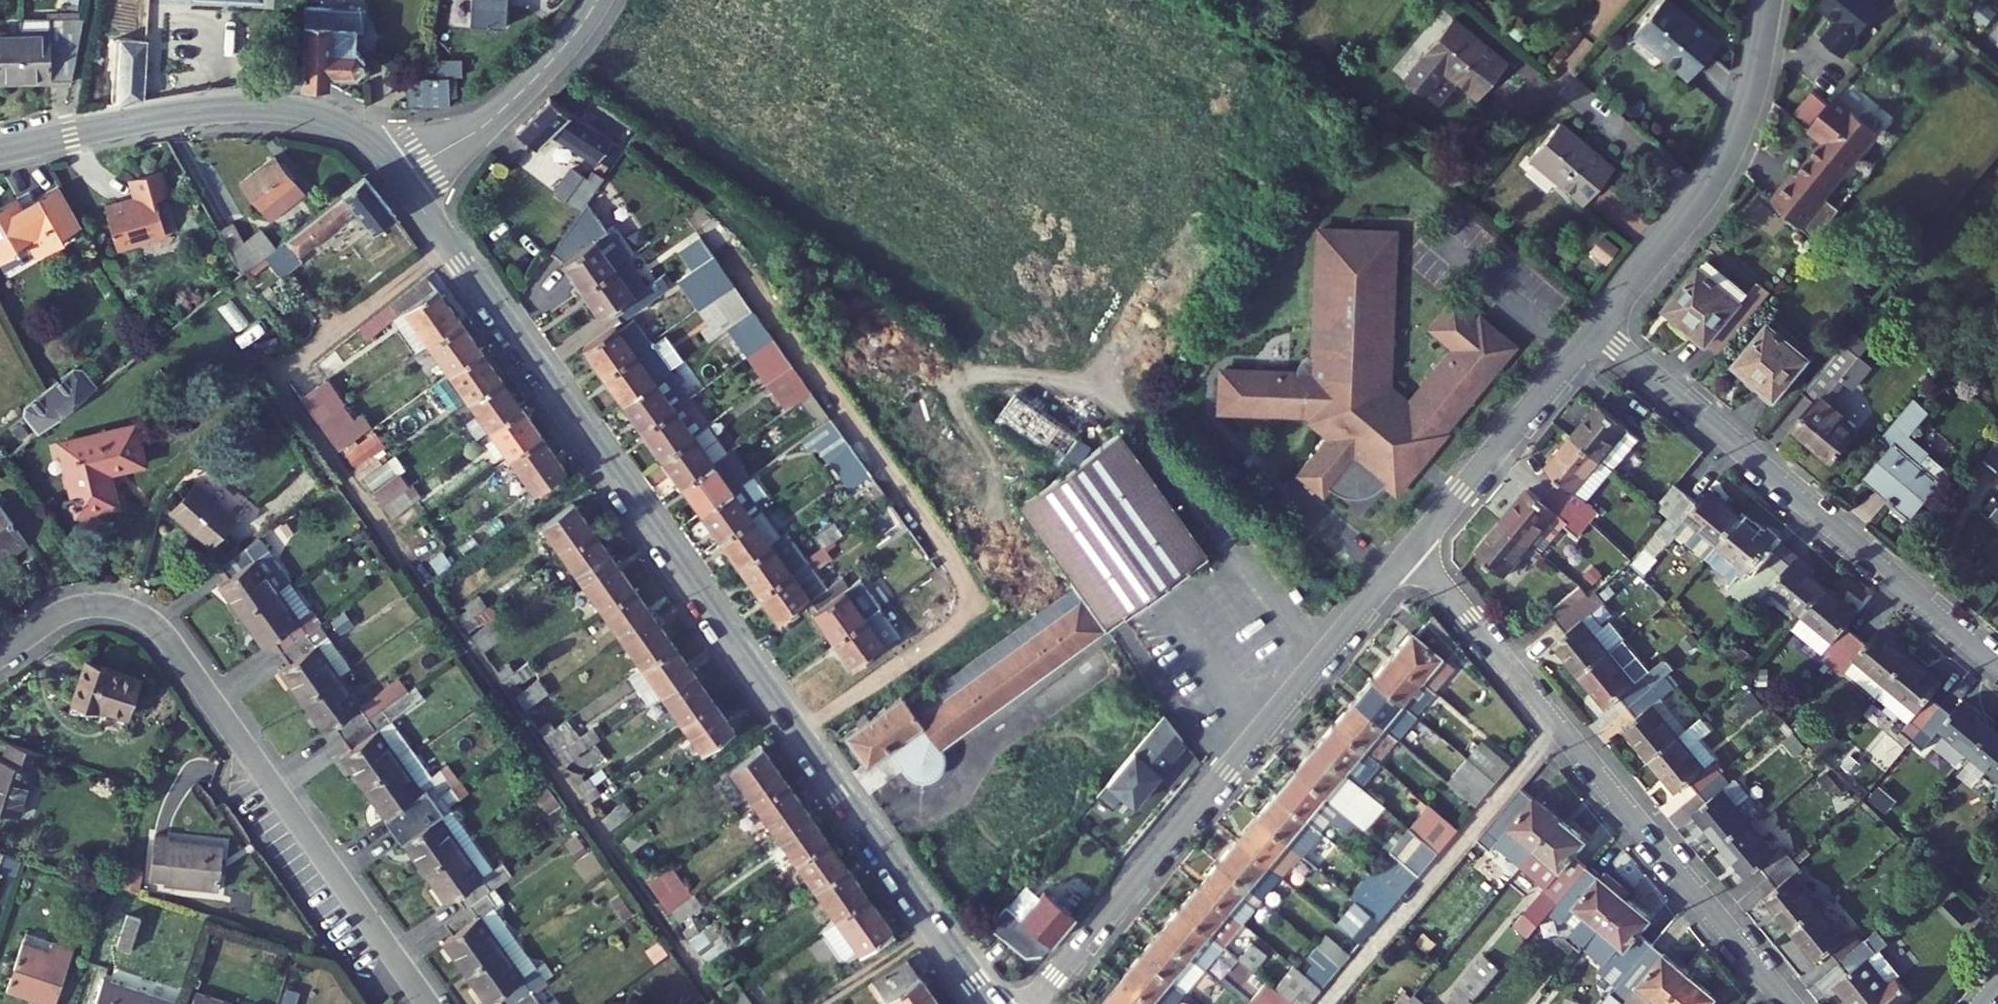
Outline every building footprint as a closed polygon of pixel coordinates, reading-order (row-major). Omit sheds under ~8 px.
[(469,23),(505,26),(507,0),(471,0),(469,23)] [(1825,41),(1844,56),(1884,6),(1877,0),(1824,0),(1820,6),(1840,22),(1825,41)] [(1718,46),(1664,2),(1635,36),(1688,81),(1718,46)] [(363,9),(305,6),(301,85),(331,87),(332,75),(356,76),(364,68),(364,58),(357,49),(354,48),(356,28),(362,28),(363,9)] [(19,18),(19,31),(21,78),(33,77),(34,81),(67,80),(79,16),(19,18)] [(1507,66),(1453,22),(1425,56),(1427,58),(1444,72),(1478,100),(1507,66)] [(3,82),(3,78),(21,78),(19,31),(0,31),(0,82),(3,82)] [(148,38),(120,37),(116,101),(145,96),(148,38)] [(1425,56),(1405,81),(1408,83),(1427,58),(1425,56)] [(1427,58),(1408,83),(1424,96),(1444,72),(1427,58)] [(449,76),(407,78),(408,106),(450,105),(449,76)] [(552,99),(518,132),(536,146),(554,131),(604,162),(599,171),(604,174),(622,148),(552,99)] [(1838,99),(1811,131),(1826,144),(1798,177),(1795,175),(1772,202),(1815,244),(1841,212),(1825,199),(1880,134),(1874,129),(1877,126),(1877,121),(1871,115),(1866,116),(1863,119),(1838,99)] [(1613,170),(1559,125),(1530,160),(1585,204),(1613,170)] [(295,187),(271,157),(239,183),(270,222),(287,208),(285,206),(298,196),(293,189),(295,187)] [(555,191),(583,211),(588,204),(605,179),(594,171),(589,179),(571,167),(555,191)] [(158,198),(170,195),(162,170),(134,178),(140,199),(108,208),(119,248),(168,233),(158,198)] [(311,220),(275,248),(265,256),(270,262),(282,278),(303,261),(299,256),(356,211),(374,234),(397,216),(365,176),(330,204),(311,220)] [(0,210),(0,265),(21,253),(19,248),(28,242),(37,258),(66,242),(62,237),(82,226),(60,187),(36,202),(24,208),(19,200),(0,210)] [(31,193),(19,200),(24,208),(36,202),(31,193)] [(304,211),(311,220),(330,204),(323,196),(304,211)] [(583,211),(553,254),(565,262),(562,263),(584,291),(629,260),(635,255),(615,226),(608,232),(588,204),(583,211)] [(231,224),(219,231),(244,273),(249,268),(265,256),(275,248),(261,231),(243,245),(231,224)] [(1295,371),(1224,369),(1224,378),(1217,378),(1216,412),(1309,415),(1309,420),(1327,435),(1298,471),(1305,476),(1303,480),(1315,490),(1320,484),(1324,479),(1330,485),(1335,488),(1341,491),(1347,492),(1353,493),(1359,492),(1365,490),(1371,488),(1376,484),(1380,480),(1390,488),(1396,481),(1398,484),(1407,472),(1405,470),(1424,447),(1427,449),(1436,437),(1434,435),(1464,398),(1466,400),(1473,392),(1471,390),(1509,343),(1483,322),(1480,324),(1448,298),(1425,326),(1450,347),(1405,402),(1386,386),(1387,320),(1390,320),(1391,309),(1388,309),(1388,301),(1391,301),(1391,290),(1388,290),(1390,230),(1314,228),(1312,288),(1309,288),(1309,299),(1312,299),(1312,307),(1309,307),(1308,318),(1311,318),(1310,357),(1305,358),(1300,361),(1297,365),(1295,371)] [(1607,260),(1619,243),(1603,231),(1591,248),(1607,260)] [(715,258),(701,237),(680,252),(694,272),(696,271),(715,258)] [(270,262),(265,256),(249,268),(254,275),(270,262)] [(696,271),(715,299),(735,285),(715,258),(696,271)] [(629,260),(584,291),(603,319),(614,310),(623,323),(660,297),(651,285),(648,287),(629,260)] [(1706,262),(1666,310),(1707,345),(1742,304),(1735,299),(1740,293),(1735,289),(1738,285),(1719,269),(1717,272),(1706,262)] [(403,312),(436,288),(427,276),(360,325),(368,337),(391,320),(416,355),(428,346),(403,312)] [(1760,284),(1742,304),(1707,345),(1720,356),(1772,294),(1760,284)] [(711,342),(730,329),(754,312),(735,285),(715,299),(699,310),(711,327),(704,332),(711,342)] [(461,322),(436,288),(403,312),(428,346),(461,322)] [(730,329),(749,356),(773,339),(754,312),(730,329)] [(584,350),(604,378),(651,344),(634,320),(618,332),(615,328),(584,350)] [(481,351),(461,322),(428,346),(448,374),(481,351)] [(1768,326),(1734,367),(1775,401),(1809,360),(1768,326)] [(668,333),(651,344),(671,371),(687,360),(668,333)] [(1854,333),(1844,345),(1859,358),(1869,346),(1854,333)] [(773,339),(749,356),(769,384),(793,366),(773,339)] [(604,378),(623,405),(671,371),(651,344),(604,378)] [(1816,404),(1794,430),(1832,462),(1854,435),(1838,422),(1843,415),(1829,403),(1845,383),(1863,361),(1859,358),(1844,345),(1803,394),(1816,404)] [(502,379),(481,351),(448,374),(469,403),(502,379)] [(1863,361),(1845,383),(1853,391),(1872,368),(1863,361)] [(788,410),(803,399),(812,393),(793,366),(769,384),(788,410)] [(41,433),(105,382),(99,374),(95,377),(91,372),(86,377),(83,372),(75,370),(28,407),(26,414),(41,433)] [(623,405),(643,432),(690,399),(671,371),(623,405)] [(329,378),(302,397),(320,423),(347,403),(329,378)] [(522,408),(502,379),(469,403),(489,431),(522,408)] [(829,416),(812,393),(803,399),(821,422),(829,416)] [(1043,455),(1060,467),(1078,441),(1014,396),(1000,416),(1008,422),(1006,425),(1045,453),(1043,455)] [(1893,450),(1868,479),(1912,515),(1951,468),(1912,435),(1932,411),(1917,398),(1882,440),(1893,450)] [(643,432),(662,459),(709,426),(690,399),(643,432)] [(1628,427),(1601,404),(1574,434),(1601,457),(1628,427)] [(357,420),(346,406),(320,424),(340,450),(372,427),(364,415),(357,420)] [(542,436),(522,408),(489,431),(509,459),(542,436)] [(819,446),(830,462),(851,447),(832,421),(804,442),(811,451),(819,446)] [(143,466),(133,426),(59,445),(76,514),(115,505),(107,474),(143,466)] [(709,426),(662,459),(682,486),(729,453),(709,426)] [(1639,437),(1628,427),(1601,457),(1613,467),(1639,437)] [(909,693),(852,733),(871,759),(873,762),(895,746),(908,764),(913,771),(914,770),(917,774),(922,777),(926,778),(934,778),(941,775),(945,770),(948,766),(949,760),(948,754),(947,750),(945,747),(1208,557),(1119,434),(1016,507),(1075,591),(917,704),(909,693)] [(1613,467),(1601,457),(1574,434),(1547,466),(1560,477),(1552,487),(1592,521),(1601,511),(1587,499),(1613,467)] [(377,436),(346,459),(356,473),(366,466),(371,472),(382,465),(377,457),(387,450),(377,436)] [(567,472),(542,436),(509,459),(535,495),(567,472)] [(1986,460),(1997,469),(1997,446),(1986,460)] [(871,476),(851,447),(830,462),(851,490),(871,476)] [(753,478),(733,450),(729,453),(682,486),(702,514),(741,486),(753,478)] [(392,478),(382,465),(371,472),(376,479),(366,487),(371,493),(392,478)] [(366,466),(356,473),(361,480),(371,472),(366,466)] [(376,479),(371,472),(361,480),(366,487),(376,479)] [(753,478),(741,486),(754,504),(767,494),(754,477),(753,478)] [(374,493),(384,506),(404,491),(395,478),(374,493)] [(1689,494),(1677,484),(1658,507),(1669,517),(1689,494)] [(234,520),(194,485),(172,512),(211,546),(234,520)] [(702,514),(721,541),(762,512),(773,503),(767,494),(754,504),(741,486),(702,514)] [(1543,498),(1530,487),(1503,519),(1530,541),(1542,551),(1565,524),(1580,536),(1592,521),(1552,487),(1543,498)] [(1741,516),(1710,490),(1699,503),(1689,494),(1669,517),(1660,528),(1675,541),(1685,530),(1699,541),(1704,535),(1717,545),(1741,516)] [(404,491),(384,506),(393,518),(413,503),(404,491)] [(1985,506),(1997,516),(1997,491),(1985,506)] [(594,533),(574,504),(542,527),(562,555),(594,533)] [(893,505),(868,522),(885,546),(910,529),(893,505)] [(0,506),(0,552),(7,547),(14,557),(29,547),(0,506)] [(762,512),(721,541),(741,568),(771,546),(782,539),(762,512)] [(1756,528),(1741,516),(1717,545),(1707,557),(1735,581),(1728,589),(1743,601),(1745,598),(1773,565),(1764,557),(1775,544),(1756,528)] [(1503,573),(1530,541),(1503,519),(1476,550),(1503,573)] [(1789,546),(1761,522),(1756,528),(1775,544),(1764,557),(1773,565),(1789,546)] [(614,561),(594,533),(562,555),(582,584),(614,561)] [(242,617),(289,583),(259,540),(221,567),(230,580),(221,587),(242,617)] [(741,568),(761,596),(791,575),(771,546),(741,568)] [(1818,569),(1789,546),(1773,565),(1784,573),(1794,560),(1812,575),(1818,569)] [(826,550),(811,561),(817,570),(832,559),(826,550)] [(1784,573),(1773,565),(1745,598),(1755,607),(1770,589),(1801,615),(1825,586),(1812,575),(1794,560),(1784,573)] [(634,589),(614,561),(582,584),(602,611),(634,589)] [(781,624),(811,602),(826,591),(806,564),(791,575),(761,596),(781,624)] [(814,614),(834,642),(881,609),(861,581),(852,587),(845,578),(826,591),(811,602),(818,611),(814,614)] [(282,653),(320,627),(289,583),(242,617),(264,648),(273,642),(282,653)] [(1580,585),(1549,610),(1559,622),(1592,595),(1580,585)] [(1859,615),(1825,586),(1801,615),(1791,627),(1823,654),(1821,657),(1831,665),(1857,634),(1849,627),(1859,615)] [(655,617),(634,589),(602,611),(622,640),(655,617)] [(1597,590),(1592,595),(1559,622),(1567,632),(1554,643),(1581,674),(1625,637),(1612,621),(1606,626),(1593,611),(1606,601),(1597,590)] [(488,609),(480,598),(466,607),(469,612),(459,619),(464,626),(474,619),(488,609)] [(491,607),(488,609),(474,619),(479,625),(484,621),(485,624),(497,615),(491,607)] [(900,636),(881,609),(834,642),(853,669),(900,636)] [(1412,630),(1392,654),(1430,686),(1450,662),(1448,659),(1460,646),(1433,614),(1416,634),(1412,630)] [(675,645),(655,617),(622,640),(642,668),(675,645)] [(509,636),(496,618),(472,636),(485,654),(509,636)] [(479,625),(474,619),(464,626),(469,632),(479,625)] [(304,703),(338,679),(350,669),(320,627),(282,653),(291,666),(282,672),(304,703)] [(1868,643),(1857,634),(1831,665),(1842,675),(1845,672),(1855,660),(1885,685),(1909,656),(1879,631),(1868,643)] [(1651,668),(1625,637),(1581,674),(1607,707),(1620,696),(1629,707),(1667,676),(1676,669),(1666,657),(1651,668)] [(1737,642),(1726,655),(1739,666),(1750,652),(1737,642)] [(695,674),(675,645),(642,668),(663,697),(695,674)] [(1392,654),(1372,678),(1415,714),(1434,690),(1430,686),(1392,654)] [(526,655),(509,667),(515,674),(531,663),(526,655)] [(1943,684),(1909,656),(1885,685),(1878,695),(1911,722),(1902,733),(1912,741),(1942,705),(1933,697),(1943,684)] [(1885,685),(1855,660),(1845,672),(1875,697),(1878,695),(1885,685)] [(139,678),(87,661),(73,701),(98,710),(99,706),(127,716),(139,678)] [(537,671),(531,663),(515,674),(505,682),(509,688),(519,680),(521,683),(537,671)] [(499,674),(505,682),(515,674),(509,667),(499,674)] [(642,668),(631,677),(651,705),(663,697),(642,668)] [(715,702),(695,674),(663,697),(683,725),(715,702)] [(1676,686),(1667,676),(1629,707),(1637,717),(1624,728),(1650,759),(1688,728),(1663,697),(1676,686)] [(1372,678),(1352,702),(1397,739),(1417,715),(1415,714),(1372,678)] [(335,727),(344,738),(408,692),(399,680),(360,708),(338,679),(304,703),(325,733),(335,727)] [(549,693),(540,681),(516,698),(525,711),(549,693)] [(364,787),(399,763),(377,732),(416,704),(408,692),(344,738),(352,751),(343,757),(364,787)] [(567,722),(569,721),(549,693),(525,711),(545,738),(555,730),(567,722)] [(736,731),(715,702),(683,725),(703,754),(736,731)] [(1397,739),(1352,702),(1334,723),(1379,761),(1397,739)] [(1953,714),(1942,705),(1912,741),(1923,750),(1940,730),(1971,756),(1995,727),(1964,702),(1953,714)] [(1688,728),(1650,759),(1677,792),(1690,781),(1698,791),(1721,772),(1712,762),(1716,758),(1717,751),(1704,736),(1712,730),(1712,724),(1704,714),(1688,728)] [(1164,717),(1098,796),(1113,809),(1124,796),(1134,805),(1176,755),(1173,752),(1183,740),(1164,717)] [(567,722),(555,730),(560,737),(549,744),(565,766),(594,745),(595,745),(588,734),(580,740),(567,722)] [(1334,723),(1313,747),(1359,785),(1379,761),(1334,723)] [(600,725),(588,734),(595,745),(608,736),(600,725)] [(1995,727),(1971,756),(1997,779),(1997,730),(1995,727)] [(1432,728),(1421,741),(1431,750),(1442,737),(1432,728)] [(560,737),(555,730),(545,738),(549,744),(560,737)] [(1794,733),(1785,741),(1797,756),(1807,748),(1794,733)] [(1481,740),(1467,757),(1495,781),(1509,764),(1481,740)] [(9,744),(3,761),(0,760),(0,810),(19,816),(34,773),(42,775),(48,757),(9,744)] [(602,757),(594,745),(565,766),(574,780),(589,769),(588,767),(602,757)] [(871,759),(854,771),(870,792),(908,764),(895,746),(873,762),(871,759)] [(1313,747),(1295,770),(1357,822),(1376,800),(1359,785),(1313,747)] [(788,783),(763,749),(731,772),(755,806),(788,783)] [(418,789),(432,779),(414,752),(399,763),(418,789)] [(1495,781),(1467,757),(1447,781),(1475,804),(1495,781)] [(395,812),(404,824),(442,797),(453,788),(441,772),(432,779),(418,789),(399,763),(364,787),(386,818),(395,812)] [(1295,770),(1275,793),(1322,833),(1332,821),(1351,837),(1361,826),(1357,822),(1295,770)] [(1730,783),(1721,772),(1698,791),(1707,801),(1694,813),(1720,844),(1749,820),(1736,805),(1749,795),(1735,779),(1730,783)] [(591,780),(580,787),(585,794),(595,787),(591,780)] [(808,812),(788,783),(755,806),(776,835),(808,812)] [(600,793),(595,787),(585,794),(589,800),(600,793)] [(1496,845),(1522,866),(1561,820),(1523,788),(1476,844),(1488,854),(1496,845)] [(1322,833),(1275,793),(1255,817),(1301,855),(1318,869),(1328,857),(1312,844),(1322,833)] [(403,842),(426,873),(460,849),(440,819),(451,811),(442,797),(404,824),(411,836),(403,842)] [(1357,822),(1361,826),(1365,829),(1384,807),(1376,800),(1357,822)] [(628,803),(603,820),(612,832),(636,814),(628,803)] [(1429,803),(1409,827),(1437,850),(1457,827),(1429,803)] [(460,849),(472,840),(451,811),(440,819),(460,849)] [(829,840),(808,812),(776,835),(796,863),(829,840)] [(1757,814),(1749,820),(1776,853),(1784,847),(1757,814)] [(1301,855),(1255,817),(1236,840),(1266,865),(1280,876),(1282,878),(1301,855)] [(1530,936),(1549,912),(1587,867),(1576,858),(1589,843),(1561,820),(1522,866),(1519,870),(1544,891),(1516,924),(1530,936)] [(1776,853),(1749,820),(1720,844),(1747,877),(1760,866),(1768,875),(1792,856),(1784,847),(1776,853)] [(647,823),(623,840),(632,853),(656,835),(647,823)] [(1355,841),(1365,829),(1361,826),(1351,837),(1355,841)] [(1392,852),(1418,873),(1437,850),(1409,827),(1402,835),(1390,850),(1392,852)] [(1396,831),(1385,845),(1390,850),(1402,835),(1396,831)] [(171,836),(157,834),(153,877),(164,879),(165,884),(219,890),(224,847),(170,841),(171,836)] [(465,910),(488,893),(511,876),(504,865),(494,873),(472,840),(460,849),(426,873),(446,903),(455,898),(465,910)] [(849,868),(829,840),(796,863),(817,891),(849,868)] [(1266,865),(1236,840),(1217,862),(1260,899),(1268,890),(1255,878),(1266,865)] [(19,859),(0,852),(0,873),(14,877),(19,859)] [(1398,897),(1418,873),(1392,852),(1373,875),(1398,897)] [(1801,868),(1792,856),(1768,875),(1777,887),(1764,897),(1789,928),(1818,905),(1793,874),(1801,868)] [(1260,899),(1217,862),(1198,884),(1243,922),(1252,911),(1269,925),(1278,914),(1260,899)] [(1268,890),(1280,876),(1266,865),(1255,878),(1268,890)] [(659,875),(648,883),(668,911),(670,910),(691,895),(671,867),(659,875)] [(1583,950),(1584,949),(1626,899),(1587,867),(1549,912),(1561,922),(1565,918),(1576,928),(1568,938),(1583,950)] [(654,868),(643,875),(648,883),(659,875),(654,868)] [(869,896),(849,868),(817,891),(837,919),(869,896)] [(1398,897),(1373,875),(1370,874),(1351,897),(1356,900),(1379,920),(1398,897)] [(1243,922),(1198,884),(1178,908),(1223,945),(1243,922)] [(1005,905),(988,926),(1025,958),(1041,957),(1075,916),(1043,891),(1037,898),(1025,887),(1008,907),(1005,905)] [(691,895),(670,910),(679,922),(704,904),(695,892),(691,895)] [(466,974),(501,949),(480,918),(493,909),(498,906),(488,893),(465,910),(445,924),(455,936),(445,943),(466,974)] [(894,932),(869,896),(837,919),(862,955),(894,932)] [(1599,972),(1617,986),(1652,944),(1641,935),(1652,921),(1626,899),(1584,949),(1604,965),(1599,972)] [(1359,943),(1379,920),(1356,900),(1336,924),(1359,943)] [(1845,937),(1818,905),(1789,928),(1817,961),(1830,950),(1838,960),(1862,941),(1853,931),(1845,937)] [(1223,945),(1178,908),(1159,931),(1204,968),(1213,976),(1233,954),(1223,945)] [(501,949),(515,939),(493,909),(480,918),(501,949)] [(142,919),(128,915),(119,945),(131,950),(142,919)] [(713,922),(699,932),(688,940),(708,968),(733,951),(713,922)] [(694,924),(683,932),(688,940),(699,932),(694,924)] [(1862,941),(1838,960),(1848,972),(1835,983),(1852,1003),(1906,1003),(1916,996),(1898,974),(1902,971),(1881,945),(1888,940),(1878,928),(1862,941)] [(1204,968),(1159,931),(1140,953),(1185,990),(1185,991),(1204,968)] [(26,934),(9,992),(40,1001),(39,1003),(57,1003),(74,949),(26,934)] [(1326,936),(1316,947),(1340,966),(1349,956),(1326,936)] [(523,980),(535,969),(515,939),(501,949),(523,980)] [(1268,956),(1252,943),(1238,959),(1254,972),(1268,956)] [(1691,976),(1652,944),(1617,986),(1606,1000),(1611,1003),(1668,1003),(1691,976)] [(1340,966),(1316,947),(1307,957),(1314,963),(1331,977),(1340,966)] [(532,991),(544,982),(535,969),(523,980),(501,949),(466,974),(487,1003),(488,1003),(498,998),(502,1003),(513,1003),(532,991)] [(1121,976),(1154,1003),(1173,1003),(1185,990),(1140,953),(1121,976)] [(1484,954),(1460,982),(1478,998),(1502,969),(1484,954)] [(736,955),(712,972),(721,985),(746,968),(736,955)] [(873,985),(886,1002),(891,998),(896,1003),(936,1003),(938,1003),(908,961),(873,985)] [(1322,988),(1331,977),(1314,963),(1304,974),(1322,988)] [(1275,989),(1292,1003),(1308,1003),(1322,988),(1304,974),(1295,965),(1275,989)] [(1446,984),(1433,973),(1407,1003),(1429,1003),(1446,984)] [(1121,976),(1099,1003),(1100,1003),(1154,1003),(1121,976)] [(1718,999),(1691,976),(1668,1003),(1714,1003),(1718,999)] [(105,980),(97,1003),(178,1003),(105,980)] [(734,981),(723,988),(729,996),(740,989),(734,981)] [(1246,1003),(1262,1003),(1275,989),(1265,982),(1246,1003)] [(1460,982),(1451,994),(1464,1003),(1473,1003),(1478,998),(1460,982)] [(740,989),(729,996),(735,1003),(753,1003),(741,987),(740,989)] [(1262,1003),(1292,1003),(1275,989),(1262,1003)] [(532,991),(513,1003),(540,1003),(532,991)] [(198,993),(195,1003),(235,1003),(198,993)]
